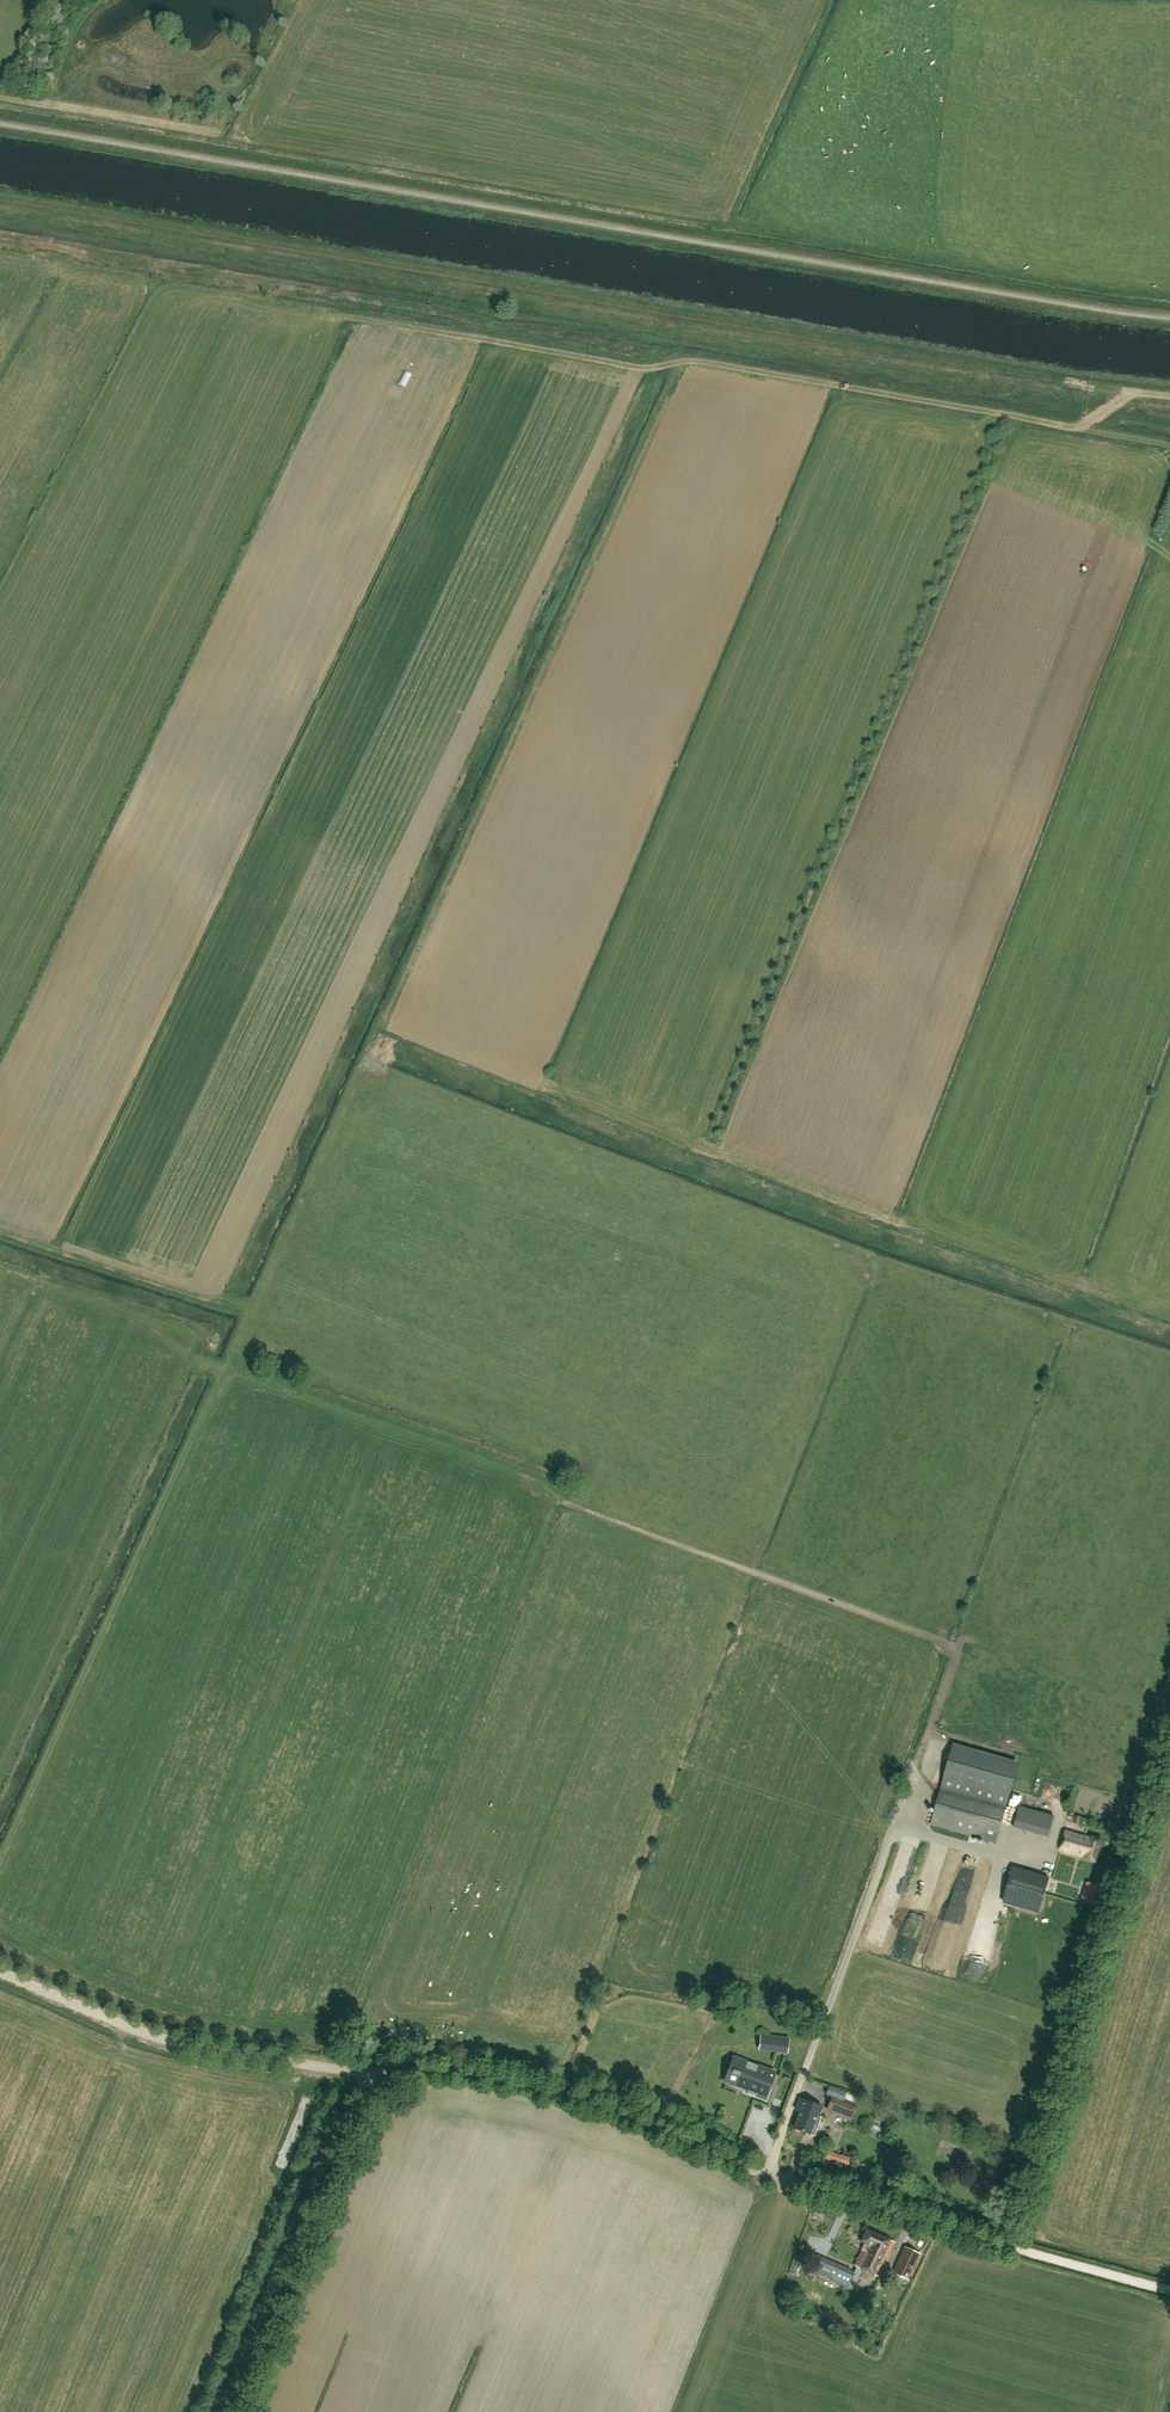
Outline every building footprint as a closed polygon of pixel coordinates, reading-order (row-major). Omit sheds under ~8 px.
[(996,1843),(1007,1802),(1019,1761),(954,1743),(942,1784),(930,1824),(996,1843)] [(1010,1827),(1015,1807),(1009,1805),(1004,1825),(1010,1827)] [(1047,1838),(1053,1816),(1018,1808),(1012,1830),(1047,1838)] [(1092,1838),(1091,1838),(1067,1831),(1061,1850),(1087,1857),(1086,1859),(1096,1862),(1103,1840),(1093,1837),(1092,1838)] [(953,1940),(974,1856),(950,1850),(945,1869),(952,1871),(937,1934),(934,1933),(933,1936),(953,1940)] [(1049,1878),(1014,1868),(1004,1903),(1039,1913),(1049,1878)] [(993,1907),(1002,1881),(987,1875),(978,1901),(993,1907)] [(912,1901),(910,1911),(922,1913),(924,1903),(912,1901)] [(733,2070),(732,2073),(738,2075),(735,2083),(735,2084),(747,2088),(746,2092),(748,2093),(747,2093),(751,2095),(751,2094),(752,2094),(752,2095),(756,2096),(765,2099),(775,2074),(758,2067),(758,2066),(746,2062),(745,2063),(737,2060),(733,2070)] [(832,2094),(826,2110),(851,2120),(857,2104),(832,2094)] [(755,2106),(757,2097),(745,2095),(743,2104),(755,2106)] [(300,2107),(306,2110),(309,2102),(303,2099),(300,2107)] [(809,2134),(814,2135),(817,2126),(813,2124),(816,2116),(818,2117),(821,2107),(800,2099),(796,2110),(801,2112),(794,2129),(809,2134)] [(865,2243),(861,2252),(855,2266),(879,2277),(895,2243),(867,2230),(862,2242),(865,2243)] [(892,2272),(908,2280),(920,2254),(912,2250),(904,2246),(892,2272)] [(809,2271),(833,2281),(846,2287),(853,2277),(855,2271),(816,2254),(809,2271)]
